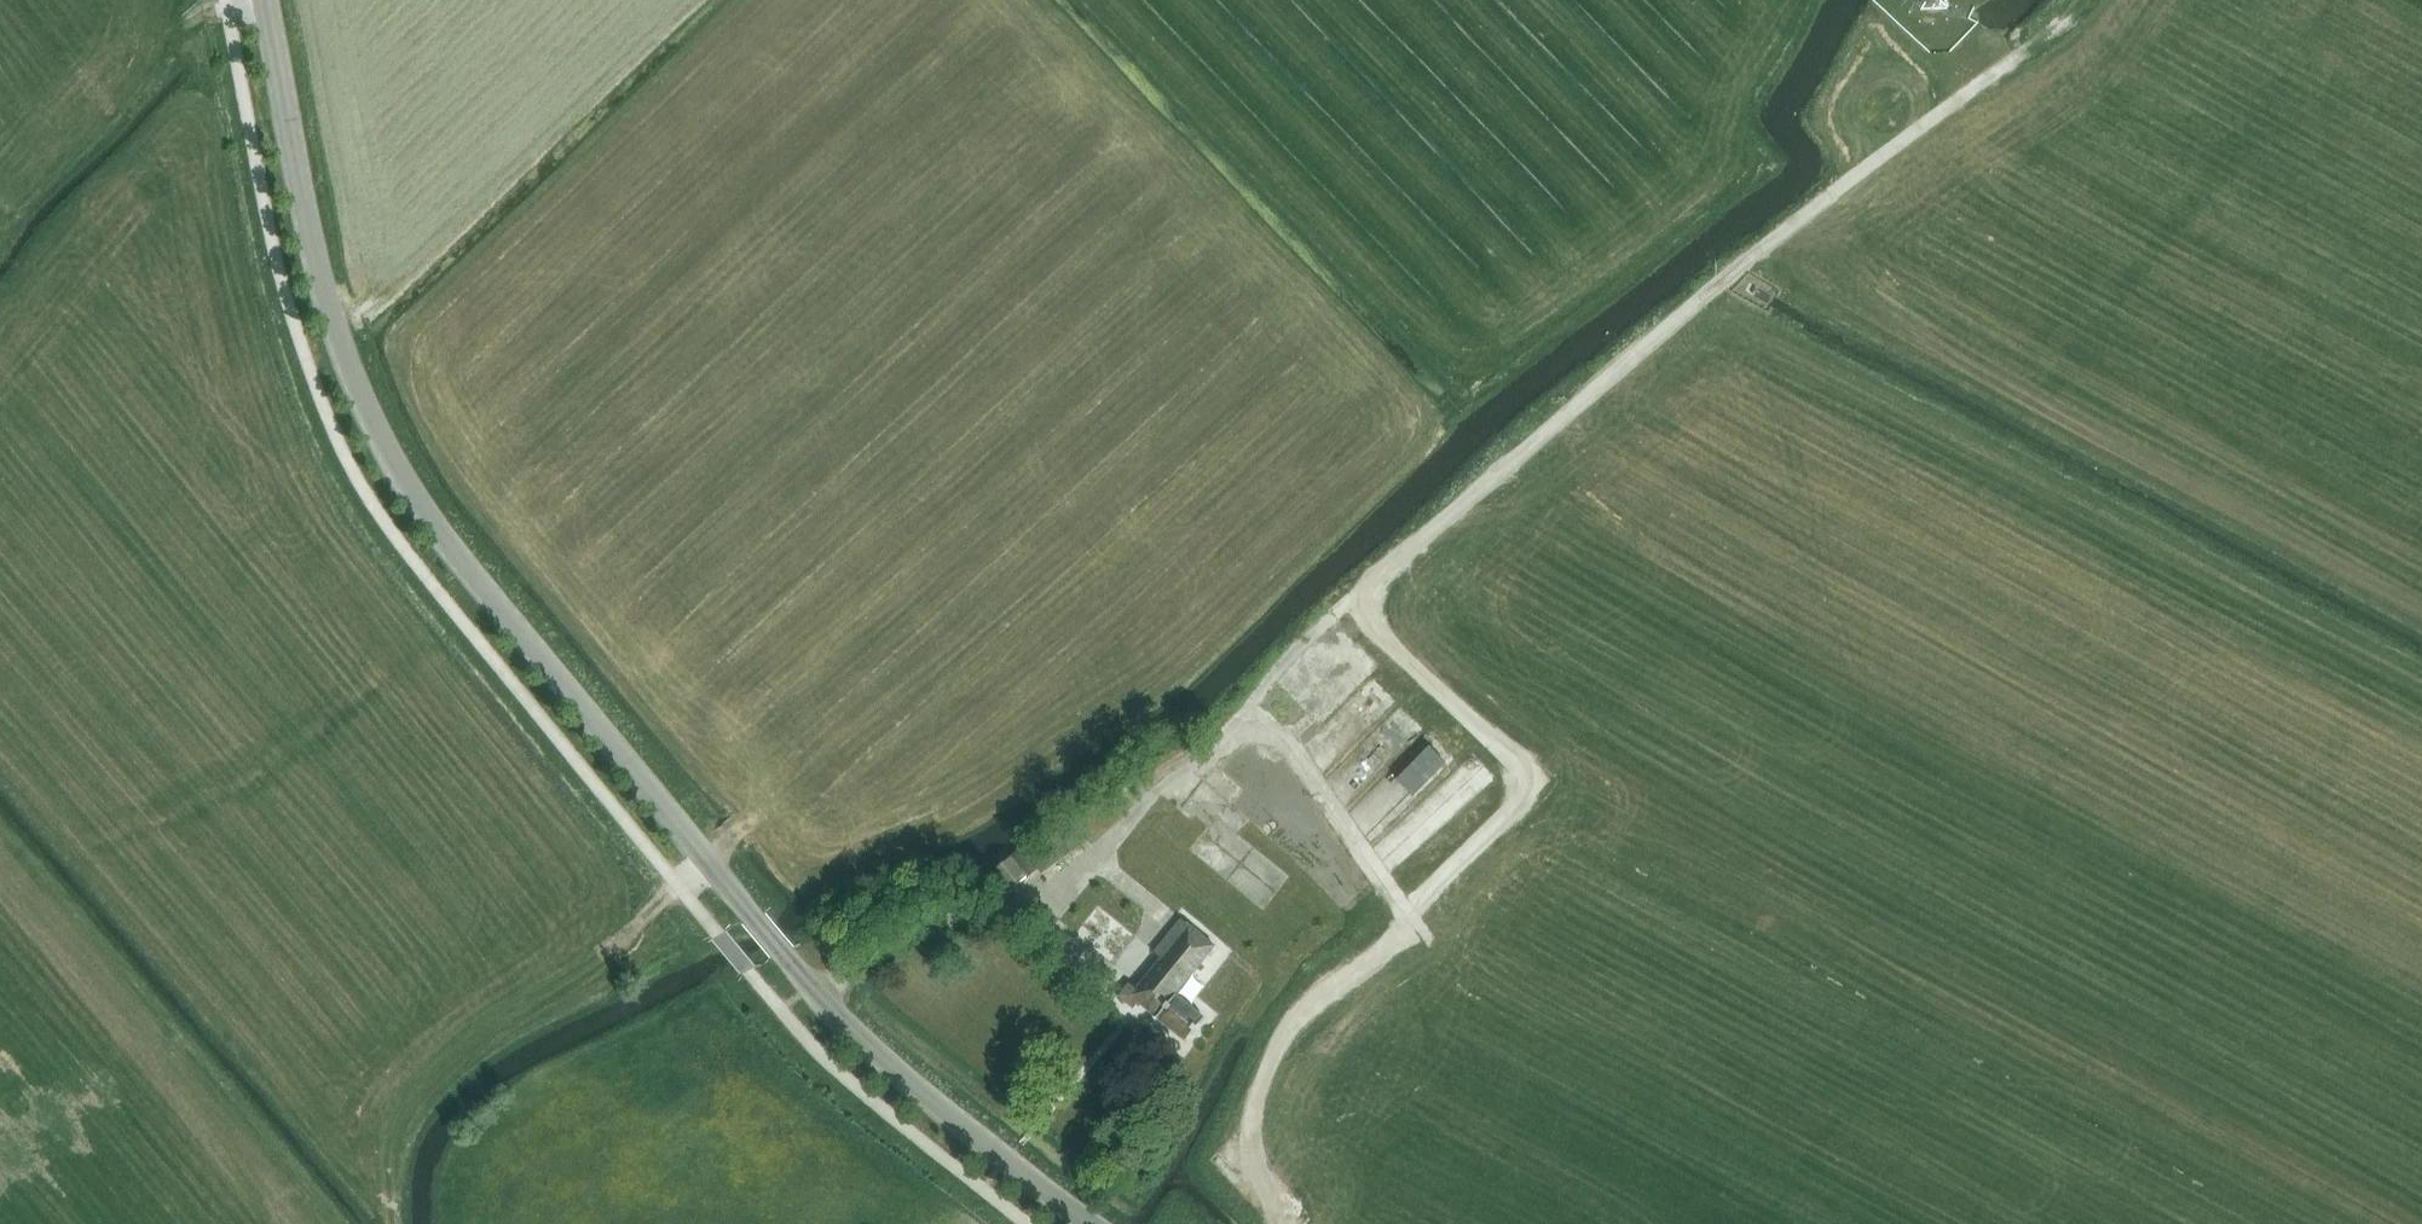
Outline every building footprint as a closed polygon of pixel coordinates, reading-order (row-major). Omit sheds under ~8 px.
[(1949,0),(1918,0),(1918,3),(1926,11),(1941,11),(1949,0)] [(1430,750),(1399,783),(1418,800),(1449,768),(1430,750)] [(1010,857),(1026,877),(1038,868),(1043,874),(1089,840),(1075,820),(1028,854),(1023,846),(1010,857)] [(1002,896),(1026,877),(1010,857),(986,876),(1002,896)] [(1175,995),(1215,946),(1181,919),(1154,954),(1161,959),(1137,989),(1129,983),(1118,997),(1127,1004),(1132,997),(1185,1042),(1204,1019),(1175,995)]
